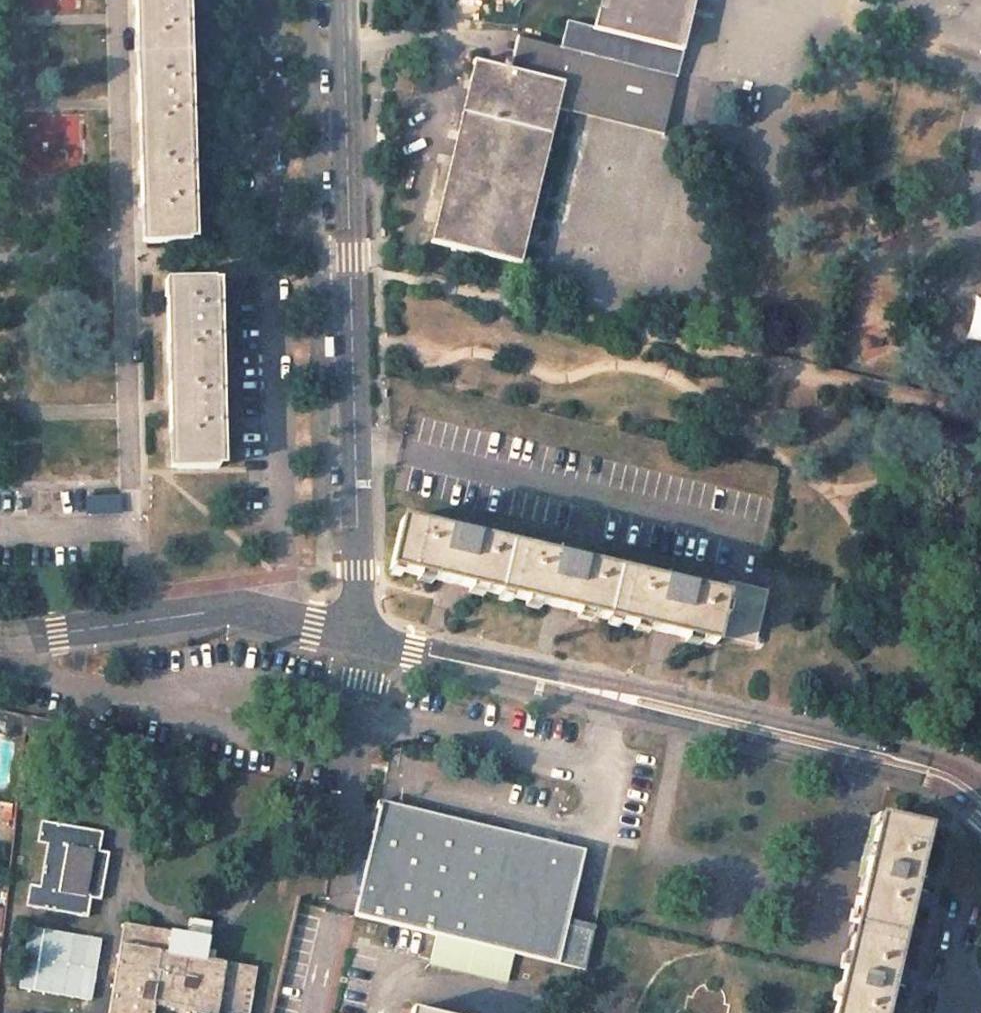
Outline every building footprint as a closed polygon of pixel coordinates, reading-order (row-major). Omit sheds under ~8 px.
[(134,10),(135,35),(141,35),(142,74),(136,74),(137,97),(138,121),(143,121),(145,160),(139,160),(140,183),(140,207),(146,207),(147,242),(189,241),(188,208),(194,207),(192,156),(186,156),(185,120),(191,120),(190,69),(184,70),(183,35),(189,35),(188,0),(134,0),(134,10)] [(432,242),(520,263),(558,102),(666,127),(695,0),(598,0),(592,27),(565,21),(559,48),(517,37),(512,63),(504,61),(502,69),(474,61),(432,242)] [(212,279),(171,279),(172,300),(166,299),(166,321),(167,348),(173,347),(174,386),(168,386),(169,407),(169,433),(176,432),(176,468),(217,467),(217,434),(222,433),(220,383),(215,383),(213,348),(218,348),(217,298),(212,298),(212,279)] [(725,595),(400,520),(388,569),(444,581),(556,607),(659,631),(713,643),(715,634),(753,643),(765,590),(728,582),(725,595)] [(357,916),(438,935),(432,966),(510,984),(518,953),(589,969),(598,930),(573,923),(590,850),(389,804),(381,802),(379,808),(383,809),(357,916)] [(879,817),(835,1012),(885,1012),(891,987),(918,868),(927,829),(879,817)] [(109,833),(46,822),(42,844),(52,847),(46,888),(36,886),(32,909),(94,919),(98,899),(107,901),(116,852),(106,850),(109,833)] [(129,924),(114,1012),(254,1012),(261,968),(211,959),(214,938),(129,924)] [(107,940),(34,929),(24,990),(97,1002),(107,940)]
